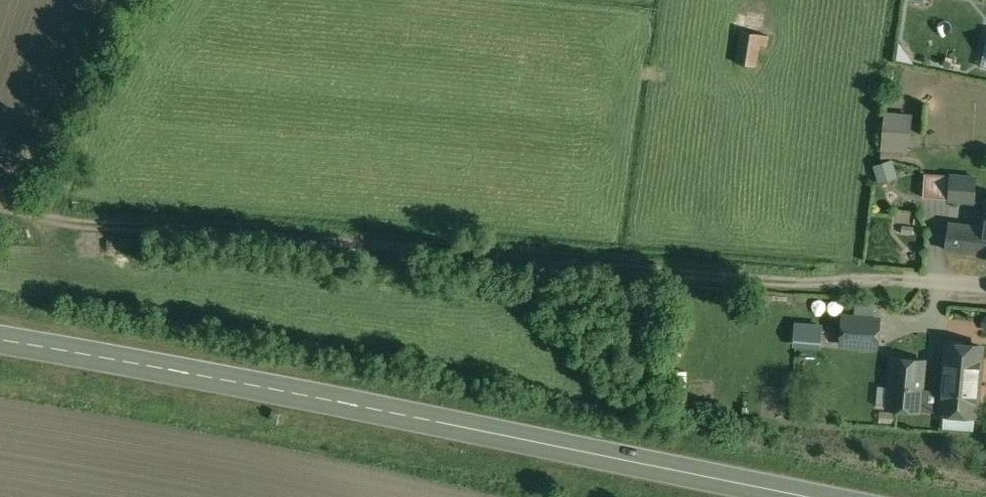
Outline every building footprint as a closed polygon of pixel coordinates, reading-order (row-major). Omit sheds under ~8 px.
[(769,35),(742,29),(736,62),(743,63),(741,74),(751,75),(753,65),(756,66),(760,44),(767,45),(769,35)] [(875,111),(875,151),(904,151),(904,112),(875,111)] [(869,164),(873,181),(892,176),(888,159),(869,164)] [(962,175),(951,174),(950,191),(961,192),(962,175)] [(983,227),(947,223),(944,249),(980,253),(983,227)] [(880,319),(844,316),(842,344),(878,347),(880,319)] [(784,344),(813,350),(818,325),(789,319),(784,344)] [(982,347),(947,344),(943,392),(923,390),(926,361),(892,358),(889,387),(898,388),(896,409),(921,411),(921,410),(941,412),(976,415),(982,347)]
